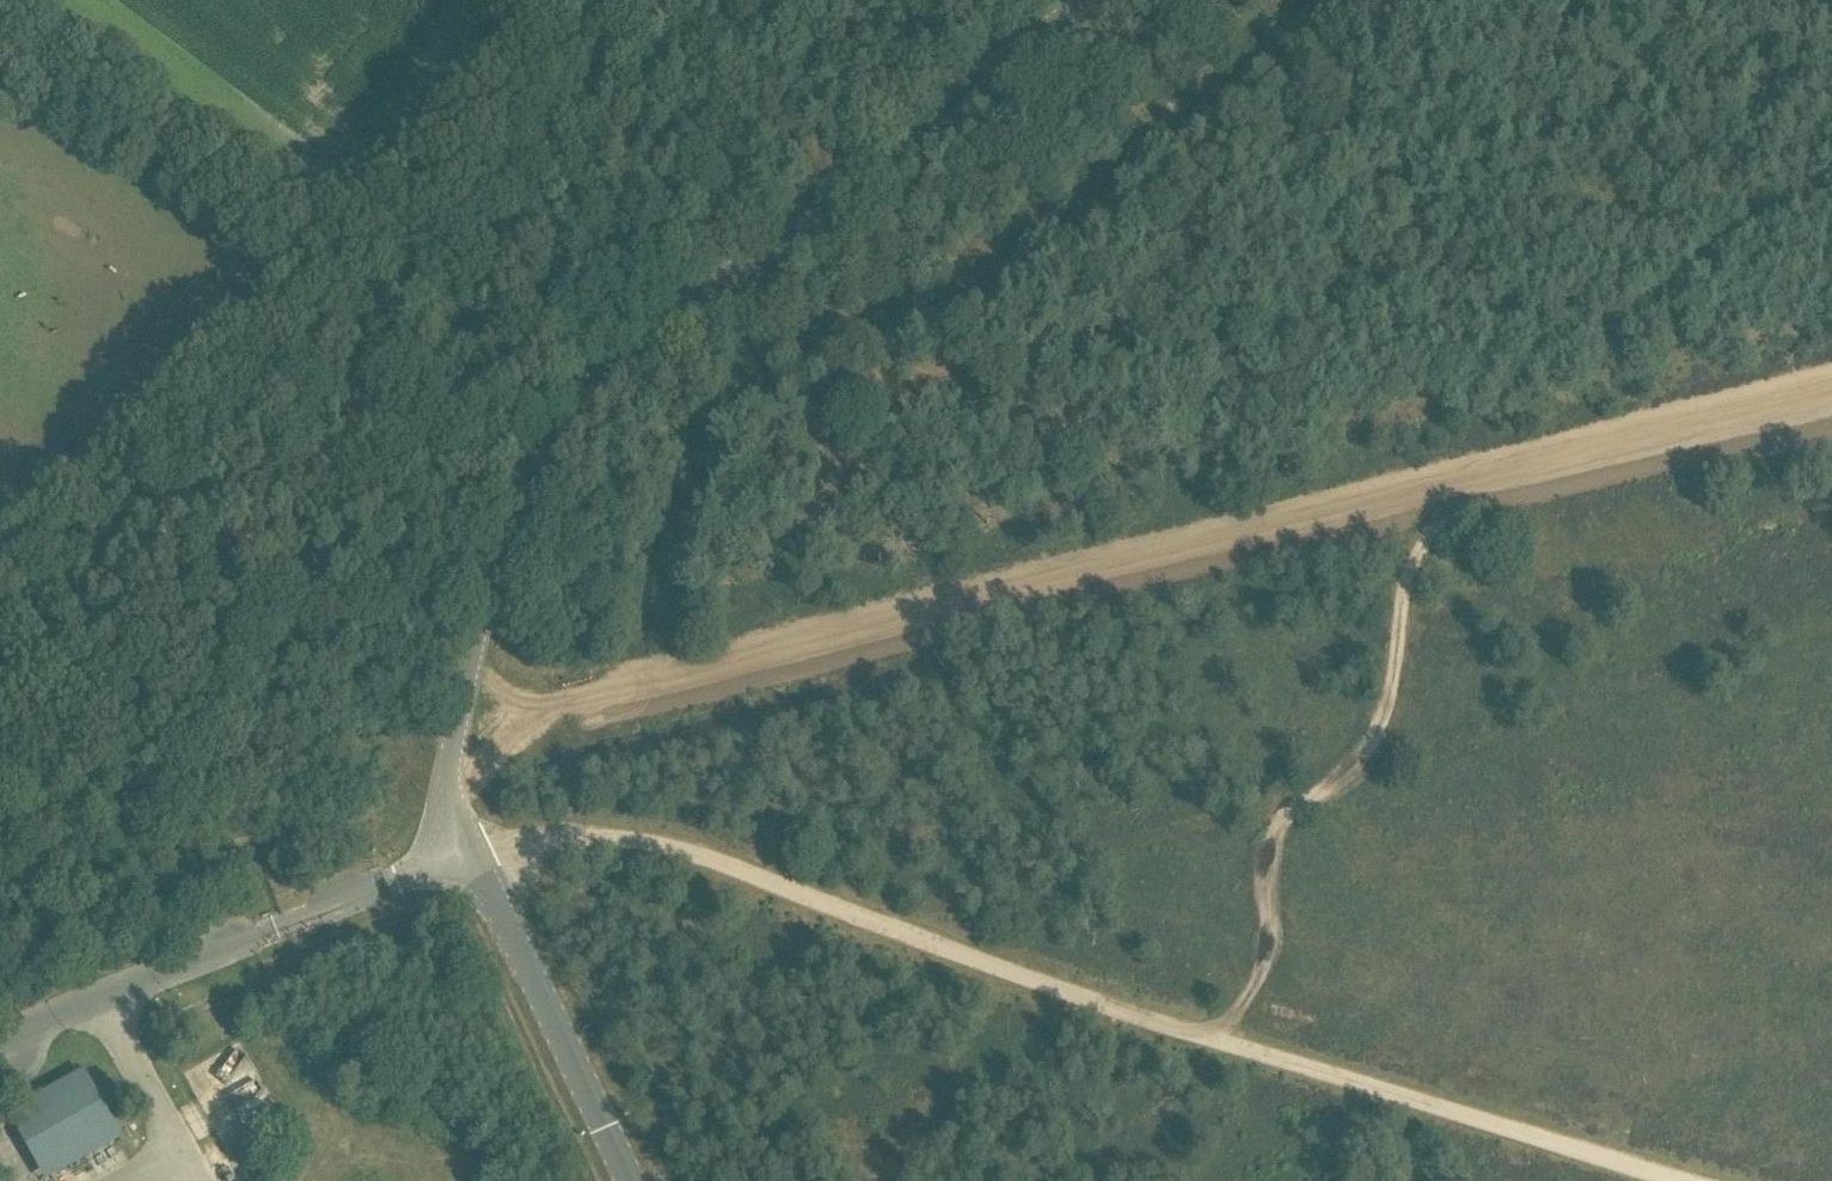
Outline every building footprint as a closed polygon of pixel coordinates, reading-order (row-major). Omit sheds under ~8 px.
[(121,1144),(81,1076),(4,1121),(39,1180),(58,1180),(121,1144)]
